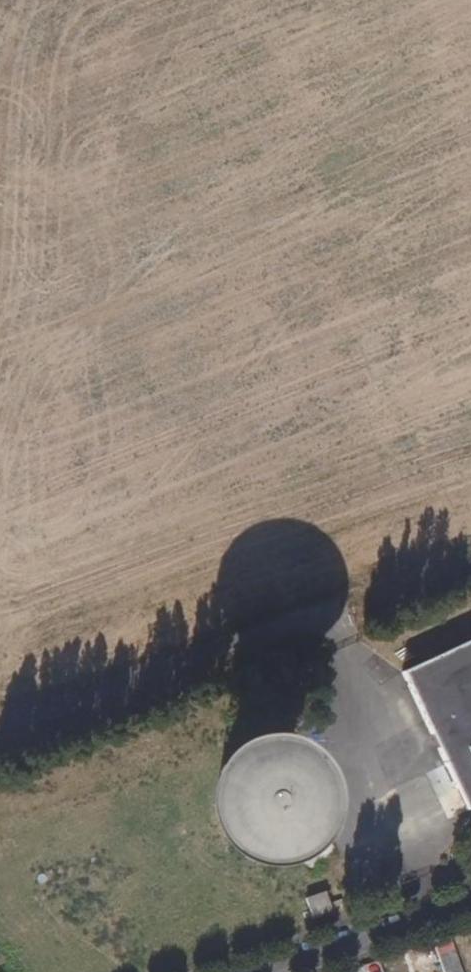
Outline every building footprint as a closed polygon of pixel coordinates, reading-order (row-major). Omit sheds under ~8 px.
[(406,672),(470,809),(470,642),(406,672)] [(254,774),(242,773),(233,776),(221,787),(215,802),(216,817),(220,826),(233,838),(242,839),(254,839),(266,834),(275,827),(281,816),(282,798),(273,784),(262,776),(254,774)] [(305,898),(312,918),(325,913),(318,894),(305,898)] [(449,937),(433,942),(444,971),(462,971),(449,937)]
